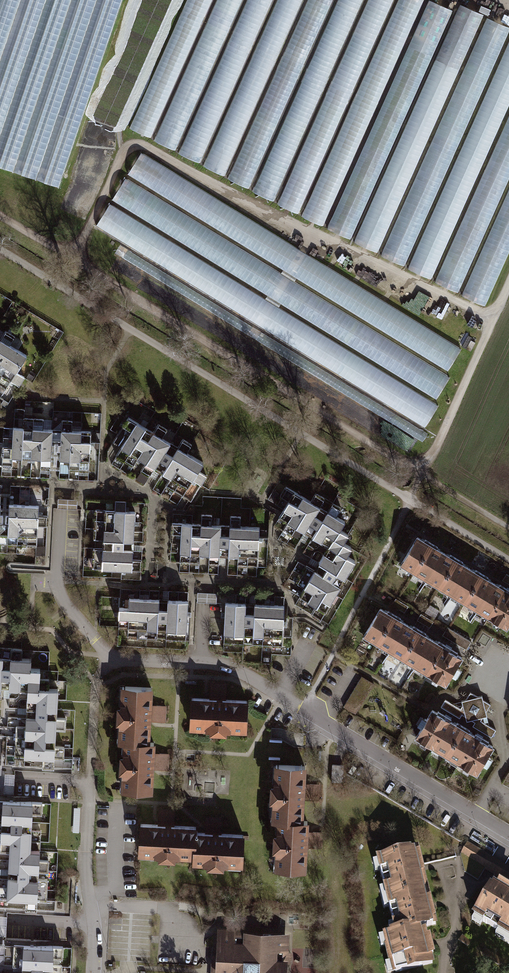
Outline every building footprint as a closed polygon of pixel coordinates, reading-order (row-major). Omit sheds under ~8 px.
[(69,191),(121,0),(0,0),(0,172),(69,191)] [(436,0),(189,0),(125,133),(483,303),(508,249),(508,28),(459,4),(456,10),(436,0)] [(98,227),(426,428),(439,408),(435,406),(452,379),(447,376),(463,351),(142,155),(98,227)] [(8,385),(25,357),(0,342),(0,380),(8,385)] [(137,424),(121,450),(192,495),(208,469),(137,424)] [(0,425),(0,465),(3,465),(3,474),(52,476),(52,469),(61,469),(60,478),(99,479),(101,429),(65,428),(64,438),(57,437),(57,426),(35,425),(35,435),(25,434),(26,426),(0,425)] [(0,495),(0,551),(46,554),(50,498),(0,495)] [(300,508),(290,526),(301,532),(305,523),(310,515),(315,505),(297,496),(292,504),(300,508)] [(284,499),(274,517),(290,526),(300,508),(292,504),(284,499)] [(108,503),(108,507),(108,524),(128,525),(129,504),(108,503)] [(129,504),(128,536),(138,536),(139,504),(129,504)] [(310,515),(305,523),(312,527),(307,536),(317,542),(322,534),(328,537),(333,528),(338,519),(322,510),(317,519),(310,515)] [(96,523),(96,534),(115,535),(114,545),(128,546),(128,536),(128,525),(108,524),(96,523)] [(179,557),(257,561),(259,530),(181,525),(179,557)] [(346,535),(333,528),(328,537),(324,545),(333,551),(347,558),(352,548),(342,542),(346,535)] [(412,537),(395,565),(411,575),(428,547),(412,537)] [(114,545),(93,544),(93,555),(138,556),(138,546),(128,546),(114,545)] [(333,551),(324,545),(316,562),(323,566),(334,572),(345,578),(355,560),(347,558),(342,554),(333,551)] [(428,547),(411,575),(423,583),(441,555),(428,547)] [(138,556),(93,555),(92,568),(137,569),(138,556)] [(441,555),(423,583),(436,591),(454,563),(441,555)] [(454,563),(436,591),(449,599),(467,571),(454,563)] [(334,572),(323,566),(317,576),(328,582),(334,572)] [(317,576),(309,571),(305,579),(322,588),(312,606),(298,599),(295,606),(322,621),(340,588),(328,582),(317,576)] [(467,571),(449,599),(461,606),(479,578),(467,571)] [(479,578),(461,606),(474,614),(492,586),(479,578)] [(305,579),(295,597),(298,599),(312,606),(322,588),(305,579)] [(492,586),(474,614),(486,622),(504,594),(492,586)] [(508,616),(508,597),(504,594),(486,622),(500,631),(508,616)] [(164,596),(133,595),(133,604),(142,605),(164,606),(164,596)] [(182,597),(172,597),(171,606),(164,606),(163,617),(170,618),(169,631),(180,631),(182,597)] [(190,632),(192,597),(182,597),(180,631),(190,632)] [(285,598),(258,597),(258,611),(285,612),(285,598)] [(251,600),(229,599),(227,641),(249,642),(250,621),(250,610),(251,600)] [(142,605),(121,604),(121,615),(142,616),(142,605)] [(164,606),(142,605),(142,616),(151,616),(150,626),(163,627),(164,606)] [(376,607),(359,635),(374,644),(391,616),(376,607)] [(258,611),(250,610),(250,621),(258,621),(257,634),(269,635),(270,623),(284,624),(285,612),(258,611)] [(391,616),(374,644),(388,653),(406,624),(391,616)] [(406,624),(388,653),(401,661),(418,632),(406,624)] [(418,632),(401,661),(413,668),(431,639),(418,632)] [(431,639),(413,668),(427,676),(444,647),(431,639)] [(441,685),(458,656),(444,647),(427,676),(441,685)] [(0,660),(0,694),(24,695),(22,763),(55,764),(57,692),(40,691),(40,671),(30,670),(30,660),(0,660)] [(153,683),(121,682),(120,701),(117,701),(116,719),(119,719),(118,739),(123,740),(138,741),(138,737),(150,738),(151,719),(154,719),(165,720),(166,705),(152,704),(153,683)] [(209,695),(189,694),(187,727),(206,728),(206,731),(224,731),(224,729),(245,730),(247,698),(226,697),(226,683),(210,682),(209,694),(209,695)] [(433,711),(416,738),(430,746),(446,719),(433,711)] [(58,713),(58,730),(66,730),(67,713),(58,713)] [(446,719),(430,746),(444,754),(461,727),(446,719)] [(461,727),(444,754),(459,763),(475,736),(461,727)] [(475,773),(492,746),(475,736),(459,763),(475,773)] [(121,769),(120,788),(154,790),(155,769),(156,769),(169,770),(170,752),(156,751),(157,738),(150,738),(138,737),(138,741),(123,740),(123,750),(120,750),(118,769),(121,769)] [(305,763),(272,762),(271,782),(268,782),(267,799),(270,800),(269,820),(274,820),(288,821),(288,818),(302,819),(303,799),(319,800),(320,784),(308,783),(304,783),(305,763)] [(35,803),(2,802),(0,843),(9,844),(6,901),(37,902),(40,851),(32,851),(35,803)] [(158,820),(140,819),(138,852),(158,854),(158,856),(176,857),(176,854),(193,855),(194,841),(197,841),(198,828),(198,823),(175,821),(176,809),(158,808),(158,819),(158,820)] [(205,829),(198,828),(197,841),(194,841),(193,855),(193,861),(207,862),(207,864),(225,865),(225,863),(244,864),(246,831),(222,830),(222,817),(206,816),(205,829)] [(288,821),(274,820),(274,831),(271,831),(270,849),(273,849),(272,868),(305,870),(306,847),(322,848),(323,831),(311,831),(307,830),(308,819),(302,819),(288,818),(288,821)] [(411,851),(376,860),(386,897),(423,888),(420,877),(425,876),(420,855),(416,856),(415,852),(411,853),(411,851)] [(57,894),(49,894),(50,853),(41,853),(39,904),(57,904),(57,894)] [(472,920),(506,940),(507,937),(508,934),(508,887),(499,882),(497,886),(494,884),(472,920)] [(386,897),(394,931),(410,927),(411,933),(421,930),(430,928),(430,926),(432,925),(431,922),(436,921),(431,900),(426,901),(423,888),(386,897)] [(289,962),(292,962),(293,951),(289,951),(290,932),(263,930),(263,927),(237,925),(237,928),(218,927),(216,955),(212,954),(211,972),(288,972),(289,962)] [(382,934),(392,972),(403,972),(435,965),(433,959),(435,958),(430,939),(428,939),(426,932),(422,933),(421,930),(411,933),(410,927),(394,931),(382,934)] [(63,937),(55,937),(54,972),(63,972),(63,937)] [(23,947),(22,972),(53,972),(53,948),(23,947)]
